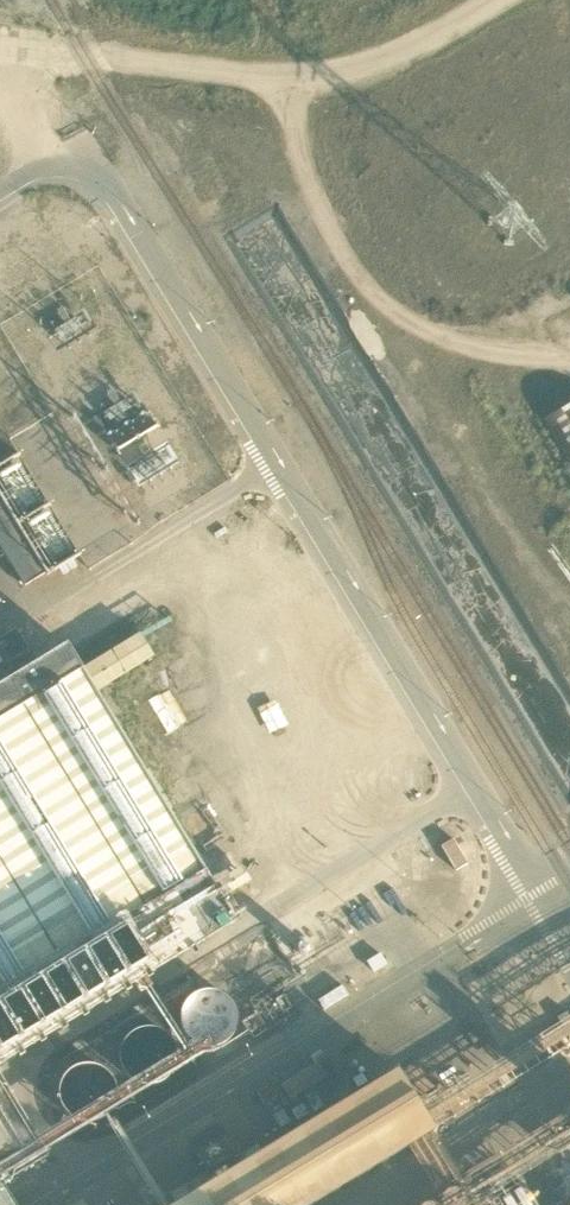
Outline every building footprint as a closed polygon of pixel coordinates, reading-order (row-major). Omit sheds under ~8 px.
[(569,467),(569,405),(542,421),(569,467)] [(46,573),(0,495),(0,546),(24,586),(46,573)] [(178,960),(238,924),(235,919),(222,898),(251,880),(242,866),(213,884),(96,691),(154,656),(140,633),(82,668),(68,645),(17,676),(8,662),(28,650),(16,630),(0,639),(0,1068),(178,960)] [(229,1019),(229,1018),(228,1013),(226,1008),(221,1001),(218,998),(213,996),(204,996),(195,998),(190,1003),(186,1010),(184,1019),(187,1027),(191,1034),(199,1038),(207,1040),(214,1038),(219,1036),(222,1033),(226,1027),(229,1019)] [(169,1056),(169,1055),(168,1050),(167,1046),(162,1039),(154,1034),(147,1033),(141,1034),(137,1035),(130,1040),(126,1047),(125,1055),(126,1063),(130,1070),(138,1075),(145,1077),(153,1076),(161,1072),(165,1068),(167,1063),(169,1056)] [(318,1064),(282,1086),(290,1101),(327,1078),(318,1064)] [(88,1065),(79,1066),(70,1070),(63,1078),(59,1087),(59,1097),(63,1106),(70,1113),(79,1118),(88,1119),(98,1116),(106,1110),(111,1102),(113,1092),(111,1082),(106,1074),(98,1068),(88,1065)] [(436,1133),(400,1075),(398,1071),(261,1154),(256,1145),(240,1155),(238,1153),(170,1194),(177,1204),(317,1204),(436,1133)] [(50,1159),(0,1077),(0,1189),(50,1159)]
